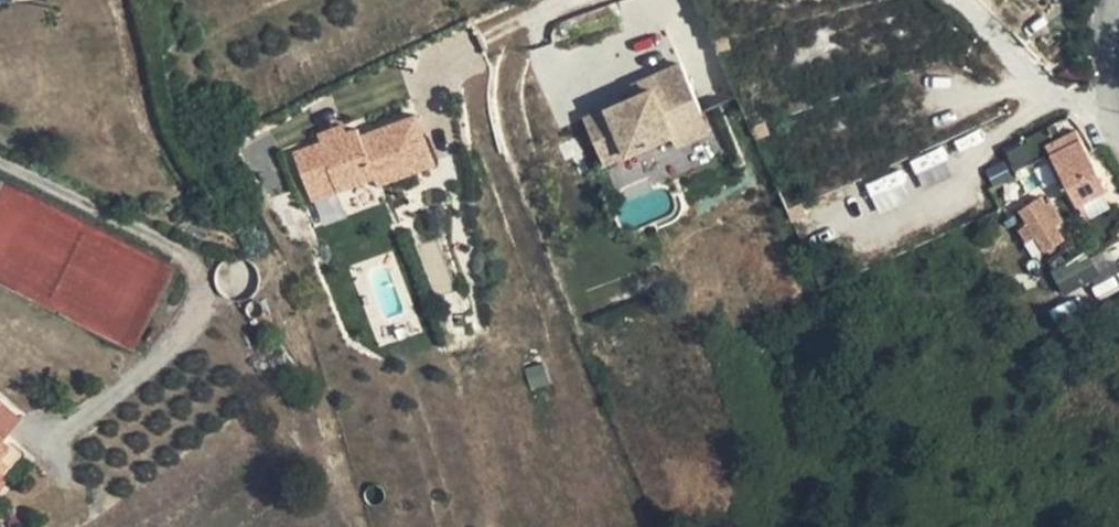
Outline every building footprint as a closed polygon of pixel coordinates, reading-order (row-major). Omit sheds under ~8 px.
[(589,117),(610,166),(680,137),(683,145),(715,131),(685,60),(653,74),(659,88),(589,117)] [(366,135),(363,125),(351,130),(349,124),(324,134),(327,141),(300,152),(319,199),(382,174),(387,184),(442,162),(422,112),(366,135)] [(1051,156),(1077,204),(1106,188),(1080,140),(1051,156)] [(1046,248),(1061,239),(1052,224),(1057,221),(1047,206),(1040,210),(1035,202),(1021,210),(1030,223),(1021,229),(1027,240),(1037,234),(1046,248)] [(1051,266),(1059,294),(1098,282),(1089,254),(1051,266)] [(19,451),(4,439),(22,419),(0,399),(0,473),(19,451)]
